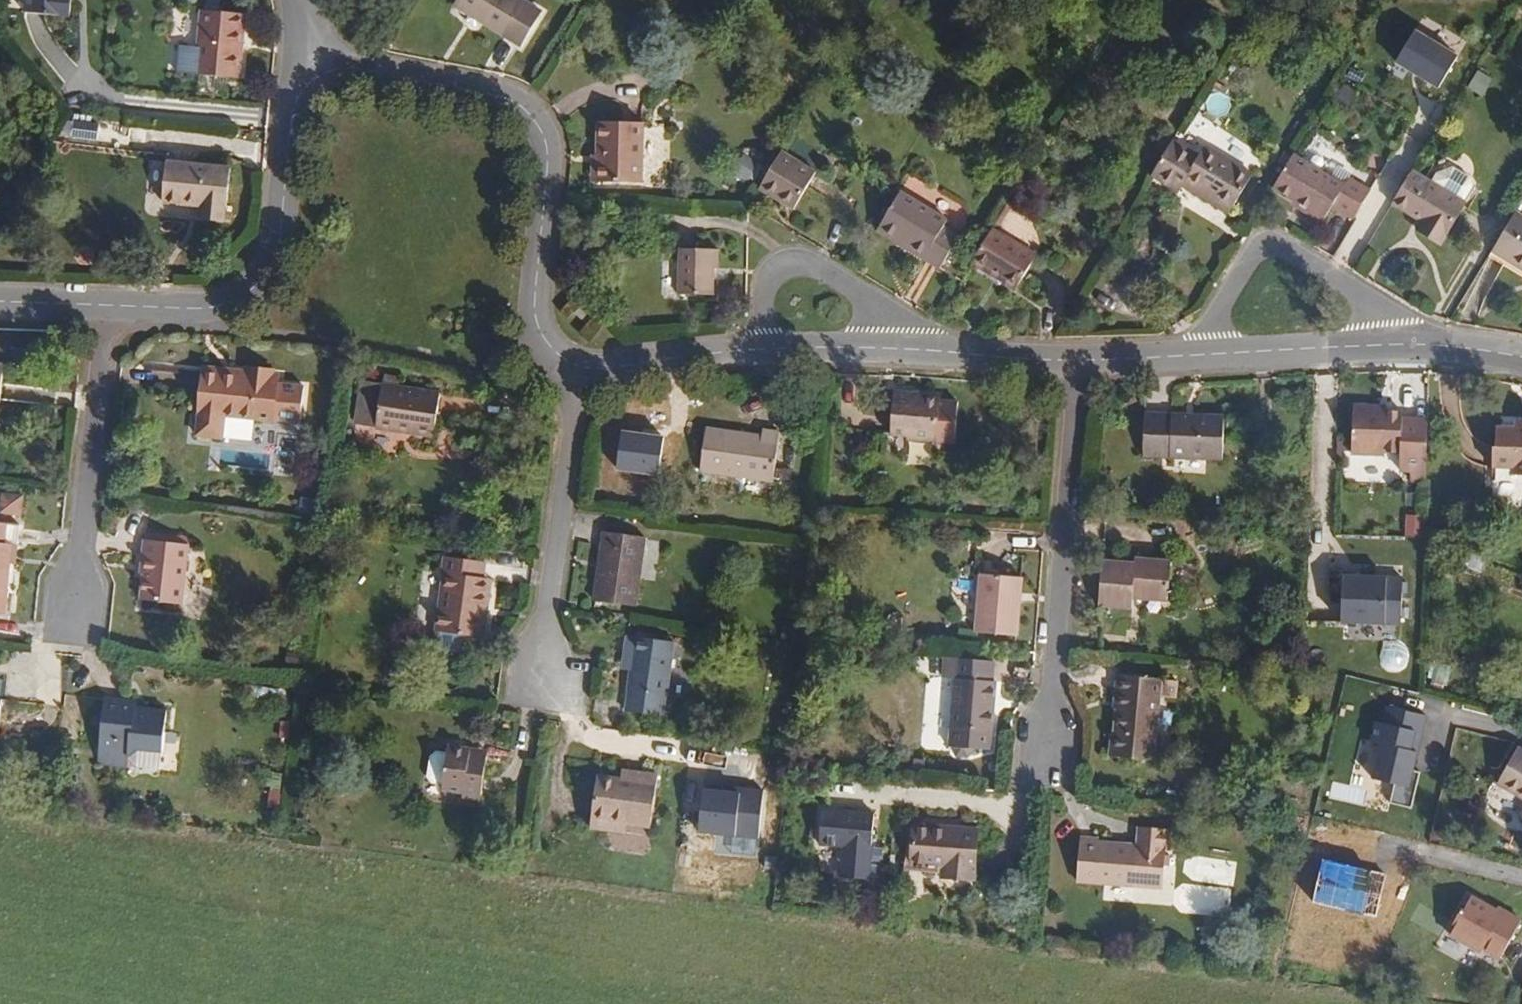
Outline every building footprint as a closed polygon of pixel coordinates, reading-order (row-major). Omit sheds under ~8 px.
[(22,15),(74,21),(77,0),(24,0),(22,15)] [(239,0),(194,0),(187,59),(232,64),(239,0)] [(538,16),(513,0),(455,0),(450,8),(515,51),(538,16)] [(1466,58),(1421,30),(1400,63),(1445,91),(1466,58)] [(1344,81),(1333,98),(1348,107),(1359,90),(1344,81)] [(646,186),(648,124),(605,122),(604,183),(646,186)] [(1234,212),(1256,178),(1210,149),(1204,157),(1180,142),(1157,180),(1181,196),(1188,186),(1234,212)] [(222,191),(225,152),(162,146),(159,185),(199,189),(218,190),(222,191)] [(758,161),(743,152),(732,171),(753,183),(763,164),(758,162),(758,161)] [(604,183),(604,153),(597,153),(595,183),(604,183)] [(799,214),(822,176),(786,154),(763,192),(799,214)] [(1330,228),(1353,191),(1299,160),(1279,192),(1309,210),(1307,214),(1330,228)] [(1419,173),(1400,205),(1428,222),(1424,230),(1448,244),(1471,206),(1469,204),(1477,191),(1477,186),(1474,181),(1457,170),(1440,177),(1436,184),(1419,173)] [(216,205),(218,190),(199,189),(197,204),(216,205)] [(950,272),(973,236),(956,227),(958,220),(910,192),(886,234),(950,272)] [(1521,217),(1498,255),(1521,269),(1521,218),(1521,217)] [(1047,258),(1000,230),(978,268),(1024,294),(1047,258)] [(722,273),(722,250),(683,249),(683,296),(716,297),(717,272),(722,273)] [(264,376),(261,349),(240,347),(243,374),(264,376)] [(296,425),(300,388),(274,386),(275,377),(264,376),(243,374),(200,369),(193,435),(218,438),(220,418),(296,425)] [(398,390),(399,382),(381,379),(380,389),(398,390)] [(433,437),(437,395),(358,386),(352,425),(376,429),(376,423),(400,427),(399,432),(433,437)] [(957,445),(961,400),(897,394),(893,439),(957,445)] [(1418,456),(1420,411),(1395,410),(1395,401),(1378,400),(1378,396),(1349,394),(1347,441),(1378,443),(1378,439),(1393,439),(1392,455),(1401,455),(1418,456)] [(1514,409),(1513,419),(1495,418),(1495,438),(1490,438),(1489,460),(1510,461),(1510,468),(1521,469),(1521,410),(1514,409)] [(1221,466),(1223,421),(1143,416),(1139,460),(1221,466)] [(399,432),(400,427),(376,423),(376,429),(399,432)] [(775,481),(782,433),(765,431),(765,436),(709,428),(704,473),(775,481)] [(663,434),(622,430),(617,474),(658,478),(663,434)] [(1418,466),(1418,456),(1401,455),(1401,465),(1418,466)] [(792,467),(781,465),(779,477),(790,479),(792,467)] [(21,514),(22,497),(3,495),(1,512),(21,514)] [(332,518),(348,521),(350,508),(334,505),(332,518)] [(18,525),(0,523),(0,608),(8,609),(10,589),(6,587),(8,564),(14,565),(18,525)] [(643,608),(649,539),(608,535),(599,602),(643,608)] [(180,613),(187,552),(144,547),(139,580),(144,581),(142,608),(180,613)] [(487,562),(446,558),(446,573),(453,574),(452,590),(444,589),(438,648),(463,651),(465,635),(488,637),(489,614),(485,614),(489,576),(486,576),(487,562)] [(1170,610),(1173,567),(1138,565),(1138,571),(1105,568),(1103,615),(1136,618),(1137,608),(1170,610)] [(1018,639),(1024,583),(984,580),(978,636),(1018,639)] [(1402,583),(1343,581),(1341,631),(1401,633),(1402,583)] [(676,719),(685,645),(630,639),(628,656),(640,658),(638,674),(633,713),(676,719)] [(1432,647),(1427,666),(1443,669),(1448,650),(1432,647)] [(638,674),(640,658),(628,656),(627,672),(638,674)] [(990,754),(997,684),(994,684),(996,664),(947,660),(945,679),(957,680),(951,748),(954,748),(956,757),(969,759),(974,752),(990,754)] [(1158,767),(1164,682),(1119,680),(1117,712),(1126,713),(1124,729),(1120,729),(1116,762),(1158,767)] [(162,753),(167,712),(154,710),(153,717),(137,715),(139,700),(110,697),(101,764),(131,767),(133,757),(134,755),(143,750),(162,753)] [(1429,719),(1390,708),(1385,724),(1376,722),(1370,743),(1382,747),(1372,782),(1394,788),(1390,803),(1414,810),(1424,774),(1419,773),(1424,756),(1419,754),(1429,719)] [(487,802),(493,750),(454,745),(448,789),(468,792),(467,799),(487,802)] [(1520,745),(1497,785),(1521,798),(1521,746),(1520,745)] [(134,755),(133,757),(139,766),(160,769),(162,753),(143,750),(134,755)] [(627,784),(604,782),(599,833),(631,838),(632,828),(656,832),(663,779),(627,773),(627,784)] [(763,795),(703,788),(698,830),(758,838),(763,795)] [(878,814),(825,809),(821,846),(847,849),(843,880),(871,883),(878,814)] [(979,880),(983,836),(917,828),(913,870),(945,874),(944,885),(974,889),(976,883),(979,880)] [(1161,892),(1164,859),(1170,859),(1173,834),(1139,831),(1138,853),(1096,850),(1097,844),(1084,842),(1080,882),(1161,892)] [(1387,873),(1327,859),(1316,904),(1377,918),(1387,873)] [(1181,892),(1180,909),(1222,910),(1222,893),(1181,892)] [(1521,938),(1521,919),(1518,916),(1515,922),(1479,902),(1469,917),(1463,914),(1452,937),(1492,958),(1496,952),(1509,959),(1521,938)]
